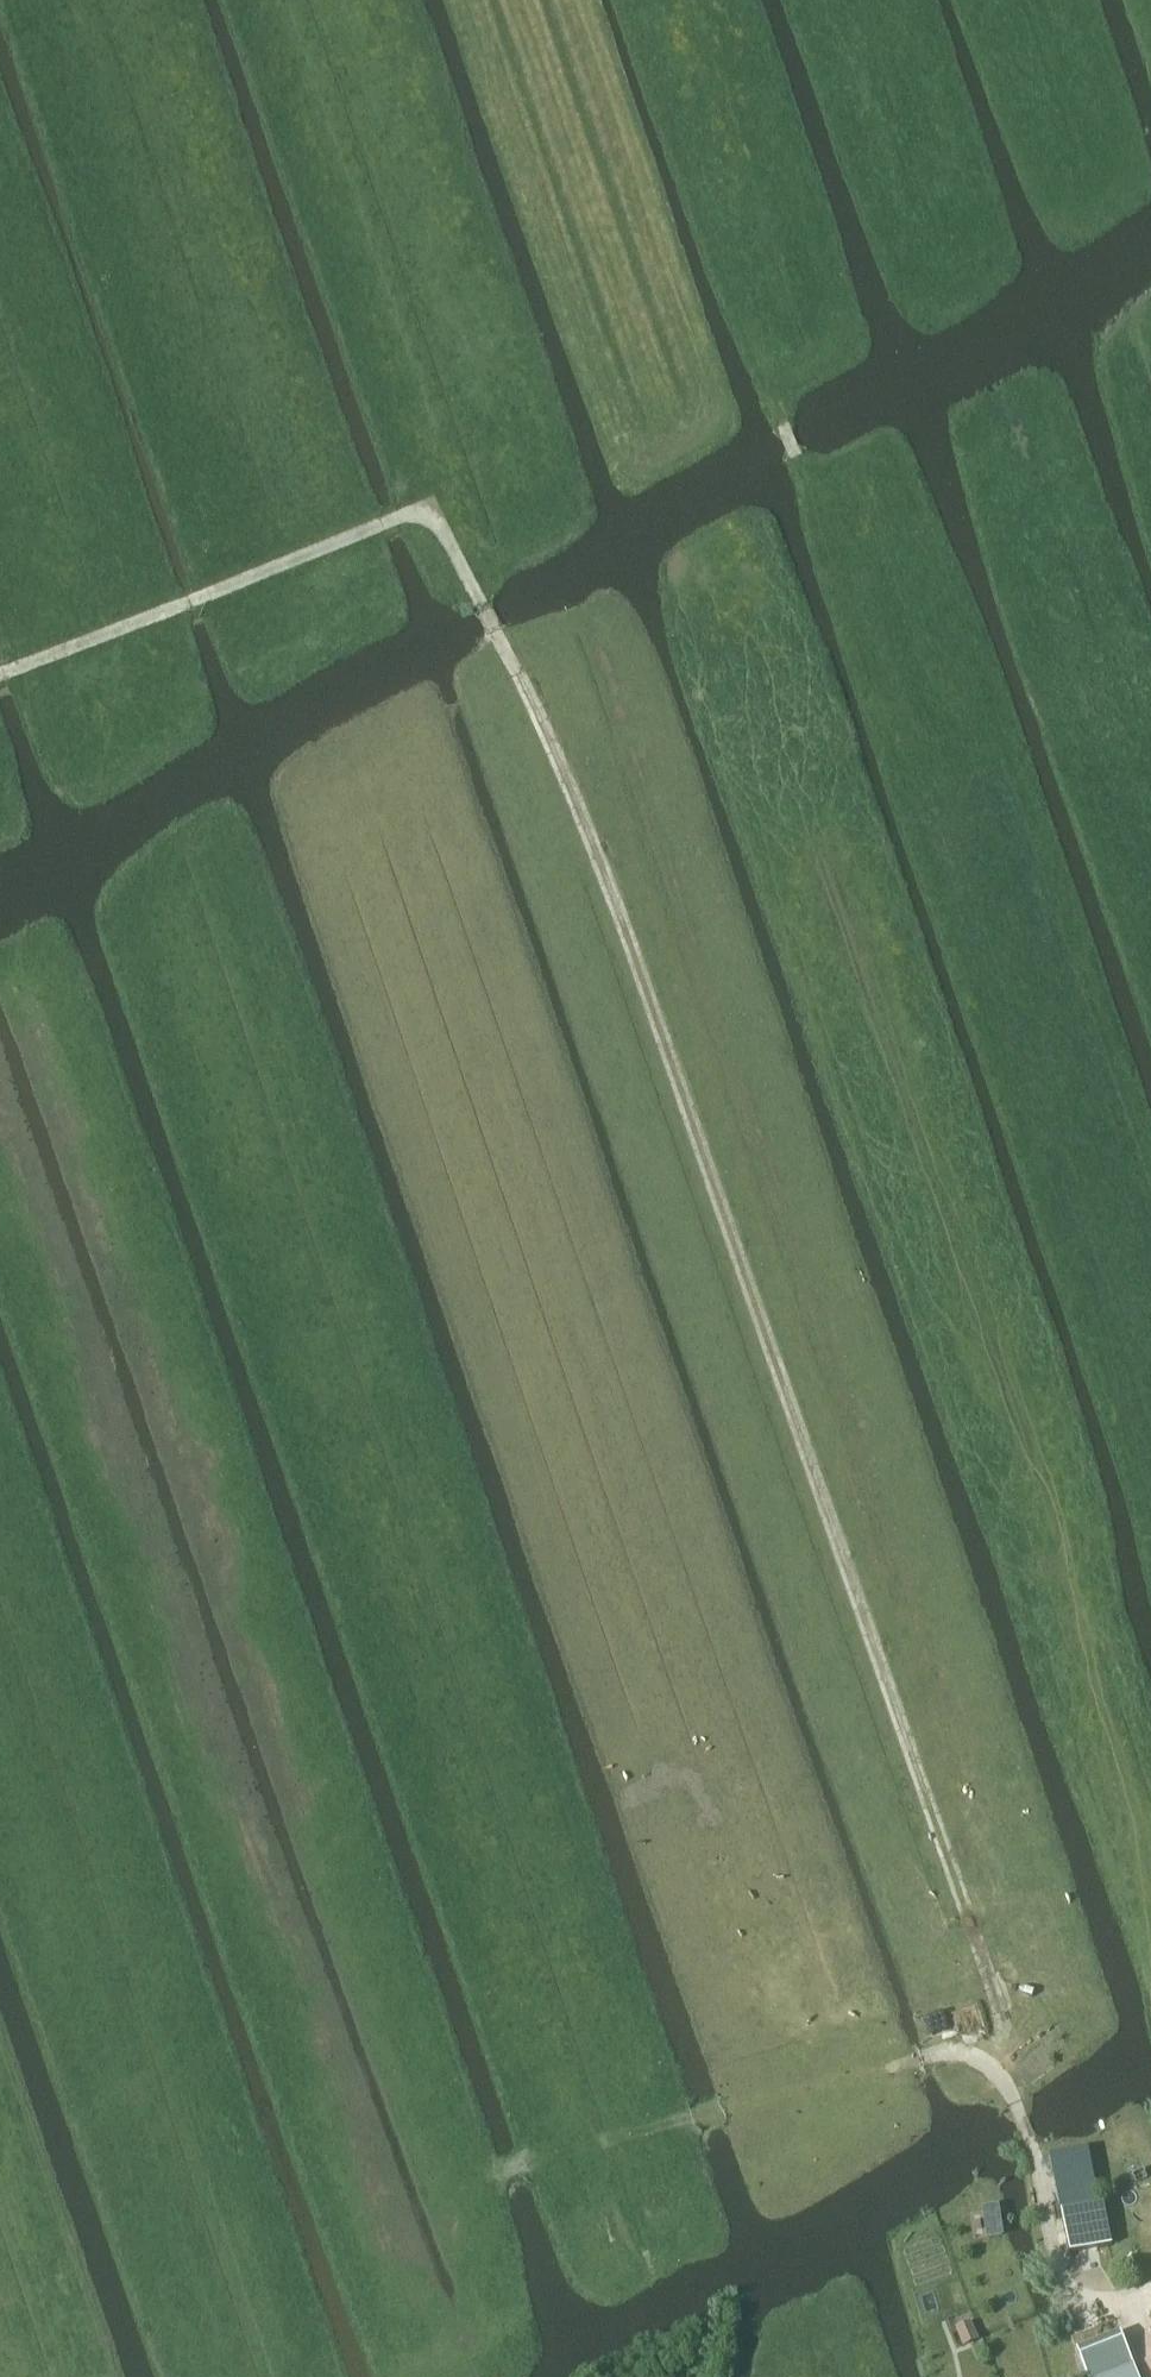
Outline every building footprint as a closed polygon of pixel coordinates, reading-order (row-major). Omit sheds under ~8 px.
[(1088,2150),(1051,2158),(1071,2255),(1112,2246),(1108,2224),(1103,2225),(1088,2150)] [(977,2339),(970,2323),(954,2329),(961,2346),(977,2339)] [(1076,2352),(1086,2376),(1138,2376),(1131,2360),(1120,2333),(1076,2352)]
